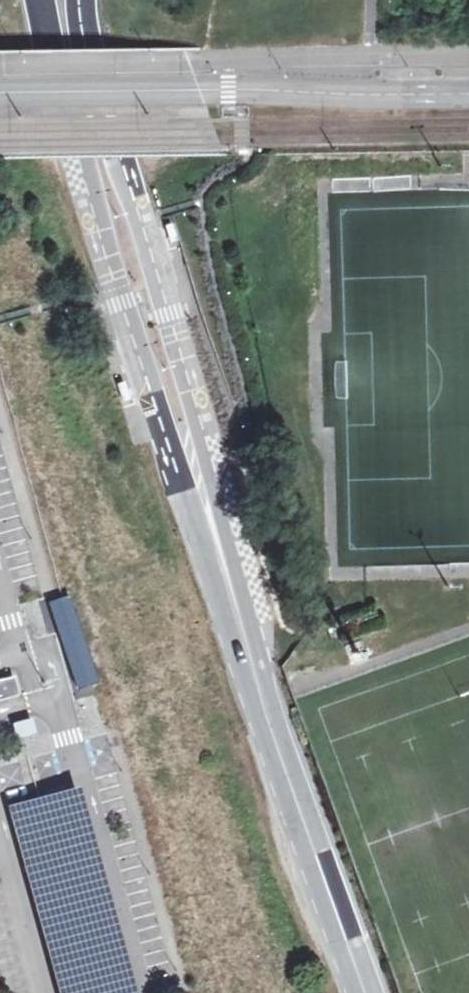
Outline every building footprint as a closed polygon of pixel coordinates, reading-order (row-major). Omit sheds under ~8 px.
[(67,598),(55,601),(61,623),(73,620),(67,598)] [(92,638),(78,642),(86,667),(100,663),(92,638)] [(0,679),(0,700),(9,698),(8,697),(18,694),(13,676),(4,679),(3,678),(0,679)]
